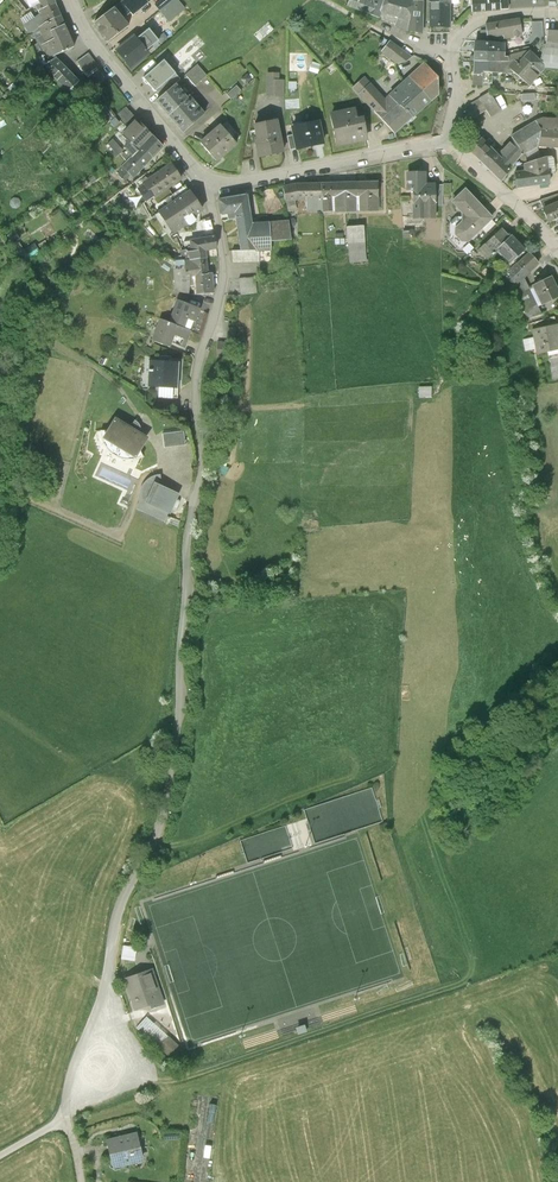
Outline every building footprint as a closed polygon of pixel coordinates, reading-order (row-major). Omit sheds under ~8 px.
[(41,10),(57,5),(55,0),(28,0),(31,7),(39,4),(41,10)] [(112,9),(121,20),(146,0),(145,0),(123,0),(112,9)] [(155,5),(168,21),(185,8),(178,0),(160,0),(155,5)] [(381,13),(385,2),(386,0),(371,0),(370,0),(350,0),(347,6),(379,19),(381,13)] [(385,2),(411,9),(412,1),(412,0),(386,0),(385,2)] [(430,30),(449,30),(449,0),(430,0),(430,30)] [(499,1),(499,11),(507,11),(507,0),(499,0),(499,1)] [(412,1),(411,9),(410,22),(408,30),(422,34),(423,1),(412,1)] [(499,11),(499,1),(471,1),(472,15),(499,14),(499,11)] [(381,13),(410,22),(411,9),(385,2),(381,13)] [(31,33),(39,27),(46,22),(61,15),(57,5),(41,10),(42,14),(24,25),(31,33)] [(121,20),(112,9),(93,24),(107,41),(126,26),(121,20)] [(39,27),(46,42),(55,38),(51,30),(65,23),(61,15),(46,22),(39,27)] [(485,24),(488,40),(497,40),(521,36),(519,19),(485,24)] [(75,46),(65,23),(51,30),(55,38),(46,42),(39,45),(47,63),(56,57),(55,55),(75,46)] [(158,43),(145,29),(119,50),(130,65),(158,43)] [(545,45),(557,46),(557,29),(546,29),(545,45)] [(474,39),(474,50),(503,51),(504,40),(497,40),(488,40),(474,39)] [(410,58),(389,42),(381,53),(394,62),(396,64),(405,64),(410,58)] [(545,45),(540,62),(544,68),(557,70),(557,46),(545,45)] [(503,51),(474,50),(473,59),(503,61),(503,51)] [(528,86),(544,68),(540,62),(529,50),(519,62),(517,64),(514,62),(509,68),(515,74),(528,86)] [(89,52),(77,61),(86,73),(98,64),(89,52)] [(380,81),(394,62),(381,53),(367,71),(380,81)] [(57,59),(56,57),(47,63),(44,65),(68,91),(79,81),(57,59)] [(502,73),(515,74),(509,68),(514,62),(517,64),(519,62),(514,58),(503,61),(502,73)] [(502,73),(503,61),(473,59),(472,85),(482,86),(482,83),(491,83),(491,72),(502,73)] [(165,61),(153,71),(145,78),(155,90),(175,73),(165,61)] [(438,79),(425,64),(390,95),(383,101),(371,87),(369,88),(360,96),(395,135),(438,97),(438,79)] [(197,66),(186,76),(195,87),(207,77),(197,66)] [(278,74),(267,74),(267,95),(284,95),(284,80),(278,80),(278,74)] [(359,97),(360,96),(369,88),(358,75),(348,84),(359,97)] [(86,91),(79,81),(68,91),(77,99),(86,91)] [(158,100),(169,113),(187,98),(175,85),(158,100)] [(226,95),(231,100),(241,92),(236,87),(226,95)] [(489,93),(465,108),(465,115),(472,117),(486,108),(491,117),(501,111),(489,93)] [(189,96),(187,98),(169,113),(185,131),(204,114),(189,96)] [(507,107),(509,112),(521,107),(519,102),(507,107)] [(115,117),(107,104),(99,110),(107,122),(115,117)] [(213,118),(221,112),(215,105),(207,111),(213,118)] [(135,118),(126,108),(116,117),(125,127),(135,118)] [(332,114),(338,147),(367,141),(363,119),(356,120),(354,109),(332,114)] [(535,122),(542,131),(557,131),(557,119),(541,119),(535,122)] [(154,136),(139,120),(124,134),(131,142),(126,146),(134,154),(154,136)] [(276,121),(255,125),(261,153),(282,149),(276,121)] [(317,122),(292,127),(294,136),(297,150),(322,145),(317,122)] [(537,148),(537,146),(542,131),(535,122),(511,137),(513,139),(522,155),(537,148)] [(237,145),(221,126),(201,143),(217,162),(237,145)] [(542,131),(537,146),(557,147),(557,131),(542,131)] [(163,146),(154,136),(134,154),(125,163),(135,173),(163,146)] [(290,151),(297,150),(294,136),(287,137),(290,151)] [(510,169),(522,155),(513,139),(496,155),(510,169)] [(124,151),(113,140),(106,146),(117,157),(124,151)] [(500,181),(510,169),(496,155),(481,140),(470,152),(500,181)] [(552,156),(552,147),(539,147),(539,155),(552,156)] [(515,172),(517,187),(550,183),(547,156),(536,158),(524,163),(525,171),(515,172)] [(180,178),(173,165),(145,181),(153,194),(180,178)] [(377,183),(345,184),(346,212),(378,211),(377,183)] [(323,184),(296,185),(285,187),(286,201),(296,200),(297,199),(323,199),(323,184)] [(323,213),(346,212),(345,184),(323,184),(323,199),(323,213)] [(435,186),(414,186),(414,220),(435,220),(435,207),(435,186)] [(443,186),(435,186),(435,207),(444,207),(443,186)] [(493,218),(466,187),(453,200),(462,212),(462,221),(455,227),(454,234),(461,241),(468,241),(493,218)] [(203,212),(191,193),(161,212),(175,233),(188,224),(190,227),(193,227),(196,224),(196,222),(194,218),(203,212)] [(236,212),(241,250),(259,250),(270,249),(269,241),(268,222),(251,224),(246,195),(218,200),(220,214),(236,212)] [(297,211),(296,200),(286,201),(288,212),(297,211)] [(543,207),(548,220),(557,216),(557,201),(543,207)] [(288,220),(268,222),(269,241),(290,239),(288,220)] [(502,226),(485,243),(492,250),(510,233),(502,226)] [(364,229),(346,230),(351,269),(367,268),(364,229)] [(190,253),(191,261),(206,259),(206,252),(216,251),(215,238),(192,240),(193,253),(190,253)] [(525,251),(512,238),(499,250),(512,263),(525,251)] [(259,259),(259,250),(241,250),(233,250),(234,259),(259,259)] [(528,255),(511,272),(521,282),(525,279),(538,265),(528,255)] [(164,263),(174,268),(187,267),(186,261),(175,262),(167,258),(164,263)] [(208,273),(206,259),(191,261),(186,261),(187,267),(188,275),(190,275),(196,275),(198,295),(215,293),(213,273),(208,273)] [(190,284),(190,275),(188,275),(187,267),(174,268),(174,291),(189,294),(190,284)] [(257,292),(255,276),(240,278),(242,294),(257,292)] [(552,277),(533,287),(543,305),(557,298),(557,290),(552,277)] [(539,307),(543,305),(533,287),(530,289),(525,279),(521,282),(515,288),(526,321),(543,314),(539,307)] [(176,297),(167,321),(191,330),(200,306),(176,297)] [(185,347),(191,330),(167,321),(162,319),(154,341),(171,348),(173,343),(185,347)] [(535,333),(540,357),(557,353),(557,329),(557,328),(535,333)] [(533,337),(524,338),(526,349),(535,348),(533,337)] [(219,342),(217,357),(229,358),(231,343),(219,342)] [(346,357),(336,358),(337,371),(347,370),(346,357)] [(549,359),(554,380),(557,379),(557,357),(549,359)] [(178,362),(149,362),(149,388),(159,388),(178,389),(178,362)] [(431,397),(431,387),(419,387),(419,397),(431,397)] [(178,399),(178,389),(159,388),(158,399),(178,399)] [(147,436),(114,415),(104,431),(100,431),(100,435),(101,440),(102,444),(105,448),(108,452),(111,454),(115,457),(120,459),(125,460),(131,460),(137,459),(143,457),(140,449),(147,436)] [(183,431),(162,434),(164,448),(185,445),(183,431)] [(179,493),(161,484),(160,473),(155,474),(151,476),(148,478),(145,480),(142,483),(140,487),(139,491),(138,495),(139,501),(144,501),(169,513),(179,493)] [(370,788),(304,807),(313,840),(343,831),(341,823),(343,823),(341,813),(346,812),(344,805),(351,803),(352,806),(362,803),(367,821),(379,818),(370,788)] [(119,958),(134,960),(135,947),(121,945),(119,958)] [(161,1002),(152,970),(127,978),(136,1010),(161,1002)] [(294,1026),(296,1033),(304,1030),(302,1023),(294,1026)] [(185,1050),(168,1036),(159,1048),(176,1062),(185,1050)] [(137,1133),(103,1143),(111,1169),(145,1158),(137,1133)]
